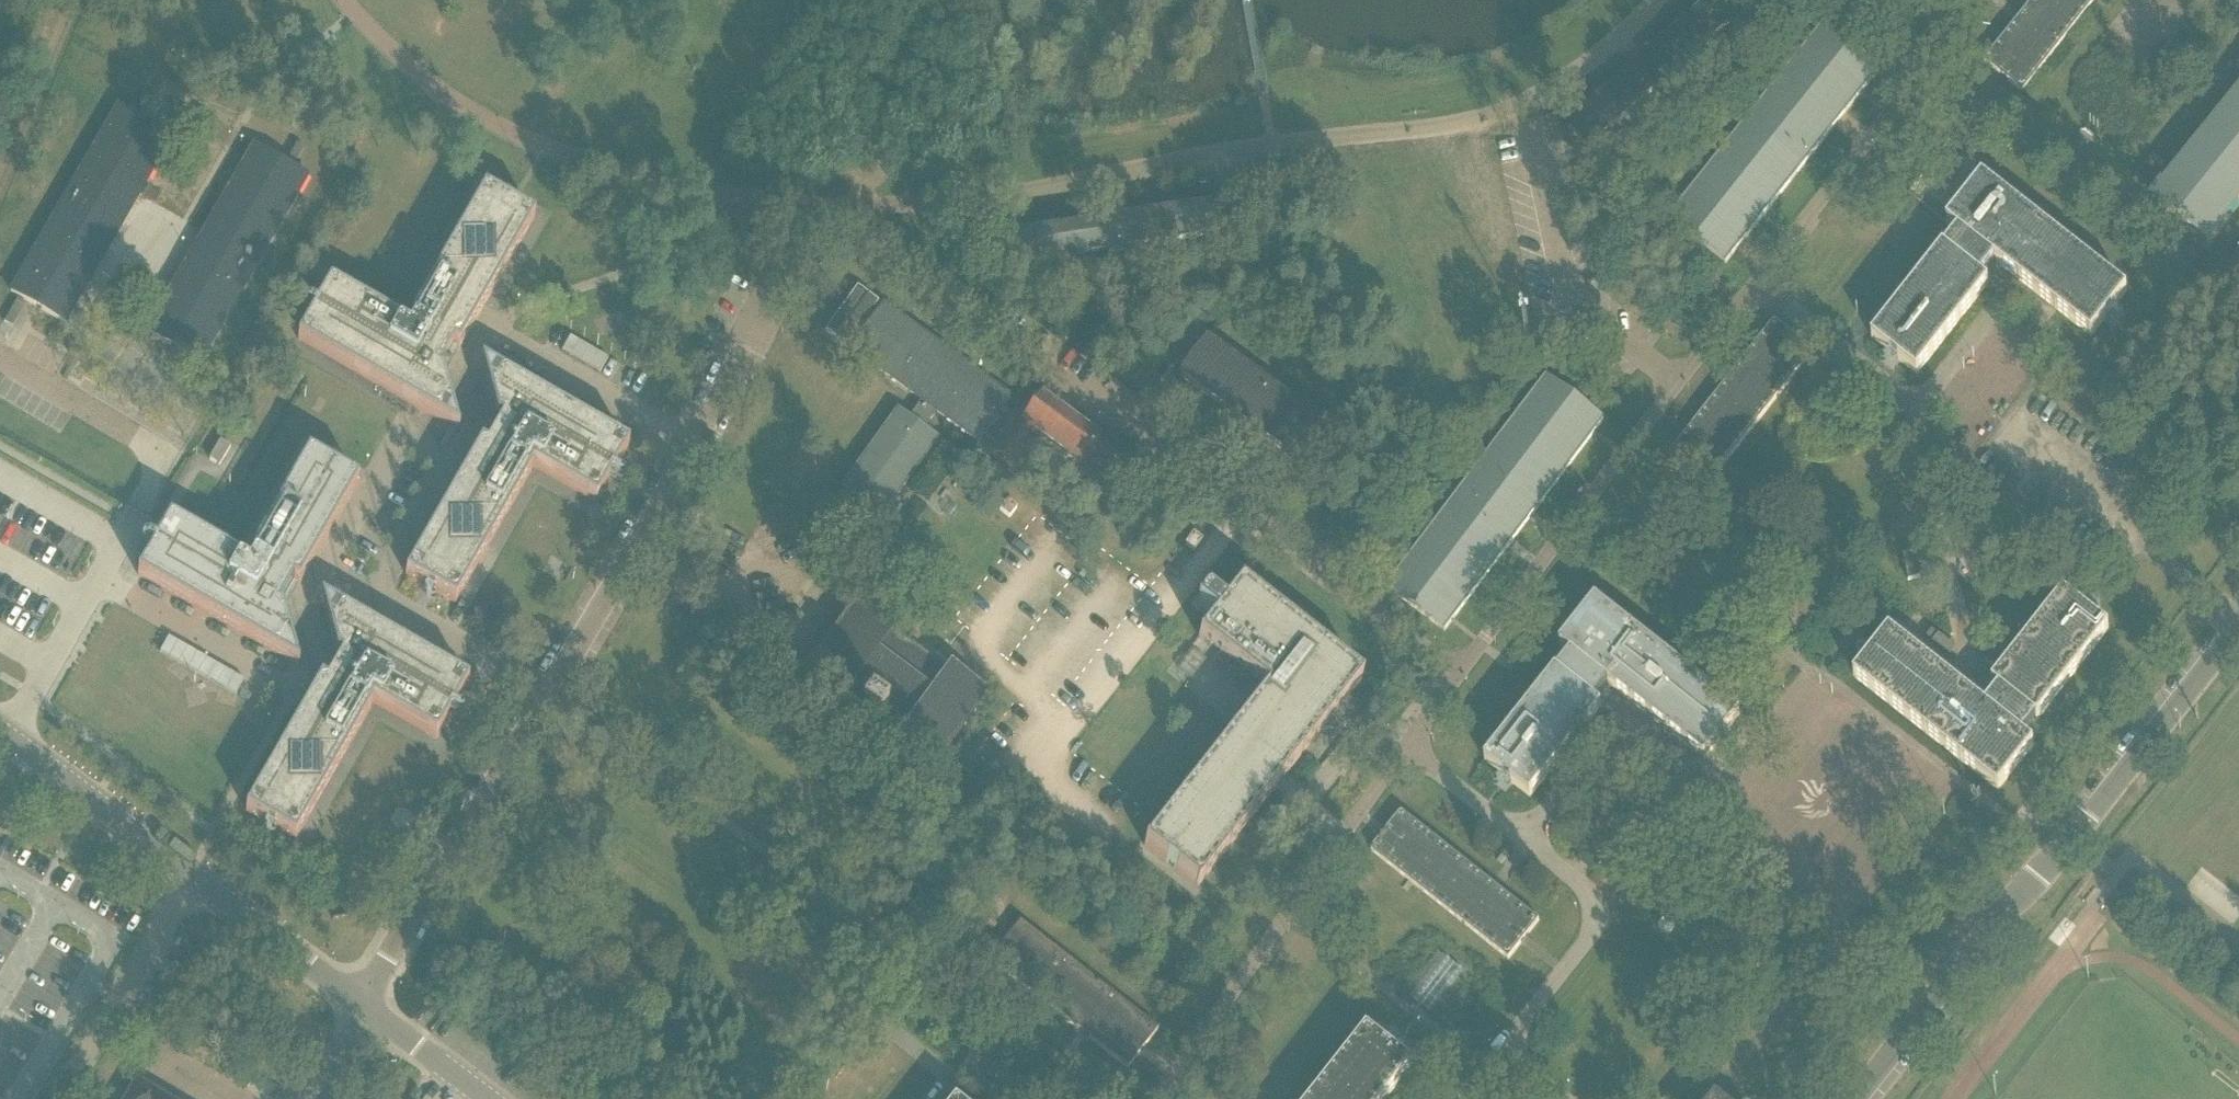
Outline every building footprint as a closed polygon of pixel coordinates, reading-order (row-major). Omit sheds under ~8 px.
[(2015,23),(1984,62),(2023,93),(2096,0),(2033,0),(2023,13),(2027,15),(2018,26),(2015,23)] [(1671,220),(1726,264),(1879,72),(1824,28),(1671,220)] [(2164,188),(2163,187),(2152,200),(2207,244),(2217,230),(2216,229),(2238,200),(2238,95),(2164,188)] [(11,292),(42,310),(66,324),(115,238),(112,236),(120,222),(123,224),(173,138),(118,107),(11,292)] [(289,158),(297,162),(304,149),(296,144),(289,158)] [(146,333),(170,346),(201,364),(308,178),(254,146),(204,232),(208,235),(199,248),(196,246),(146,333)] [(1872,340),(1888,352),(1901,363),(1917,375),(1985,289),(1989,284),(1982,279),(1995,261),(2092,337),(2127,292),(1983,178),(1947,224),(1958,233),(1945,250),(1944,249),(1872,340)] [(459,350),(535,218),(485,190),(410,321),(411,322),(408,327),(331,283),(298,340),(459,432),(459,431),(444,375),(439,372),(454,347),(459,350)] [(1012,238),(1017,266),(1106,253),(1107,256),(1123,254),(1123,250),(1212,236),(1208,208),(1012,238)] [(1017,422),(1009,416),(1002,410),(1010,399),(883,306),(870,323),(866,320),(879,303),(858,288),(825,331),(847,347),(863,325),(867,328),(851,350),(922,402),(909,420),(897,411),(842,488),(883,517),(938,440),(922,429),(934,412),(978,443),(983,435),(984,437),(963,467),(985,482),(1000,461),(989,454),(996,445),(998,447),(993,454),(1014,468),(1037,436),(1100,482),(1118,458),(1035,397),(1025,410),(1017,422)] [(4,324),(13,328),(27,305),(18,300),(4,324)] [(1671,317),(1679,324),(1686,315),(1678,309),(1671,317)] [(1674,478),(1696,495),(1686,508),(1707,524),(1723,504),(1705,490),(1814,351),(1775,321),(1735,371),(1707,409),(1706,410),(1696,422),(1667,459),(1680,470),(1674,478)] [(1157,361),(1167,369),(1192,334),(1183,327),(1157,361)] [(562,352),(600,374),(608,359),(571,337),(562,352)] [(1180,377),(1227,412),(1292,460),(1318,425),(1206,342),(1180,377)] [(502,422),(487,447),(482,444),(406,576),(456,604),(531,472),(530,471),(533,466),(597,503),(629,447),(482,362),(497,420),(502,422)] [(1388,589),(1445,632),(1604,422),(1547,379),(1388,589)] [(1017,404),(1009,416),(1017,422),(1025,410),(1017,404)] [(210,460),(220,466),(231,447),(221,441),(210,460)] [(152,552),(138,576),(140,577),(228,627),(299,668),(284,611),(283,610),(279,608),(293,583),(299,586),(315,558),(359,482),(337,469),(330,465),(309,453),(249,558),(251,559),(248,564),(170,519),(158,542),(154,548),(152,552)] [(1006,501),(999,511),(1010,518),(1017,509),(1006,501)] [(858,521),(877,535),(885,524),(865,510),(858,521)] [(1185,545),(1194,552),(1202,541),(1193,534),(1185,545)] [(1144,846),(1198,888),(1321,731),(1315,726),(1331,706),(1322,699),(1329,690),(1344,702),(1362,679),(1241,584),(1225,605),(1207,590),(1197,604),(1215,618),(1199,638),(1266,691),(1144,846)] [(1986,708),(1897,638),(1889,632),(1854,677),(1998,791),(2034,745),(2022,737),(2036,719),(2037,720),(2109,630),(2080,606),(2064,594),(1996,680),(1992,685),(1999,690),(1986,708)] [(246,812),(267,824),(295,840),(371,708),(370,708),(373,703),(436,739),(469,683),(322,598),(337,655),(342,658),(327,683),(321,680),(246,812)] [(1705,760),(1740,715),(1596,601),(1560,647),(1572,656),(1558,673),(1557,672),(1485,763),(1515,786),(1530,798),(1602,708),(1595,702),(1608,685),(1705,760)] [(865,709),(859,717),(877,731),(883,723),(903,737),(948,676),(890,633),(894,628),(859,602),(846,619),(819,655),(805,674),(840,700),(844,694),(865,709)] [(1371,851),(1509,960),(1540,921),(1452,852),(1402,812),(1371,851)] [(989,961),(1127,1069),(1158,1030),(1020,922),(989,961)] [(1661,929),(1669,935),(1674,928),(1666,922),(1661,929)] [(1430,1011),(1463,971),(1445,956),(1412,996),(1430,1011)] [(1369,1030),(1314,1098),(1387,1098),(1414,1066),(1369,1030)] [(1007,1066),(993,1084),(1012,1098),(1025,1098),(1034,1088),(1007,1066)] [(136,1080),(125,1098),(167,1098),(136,1080)]
